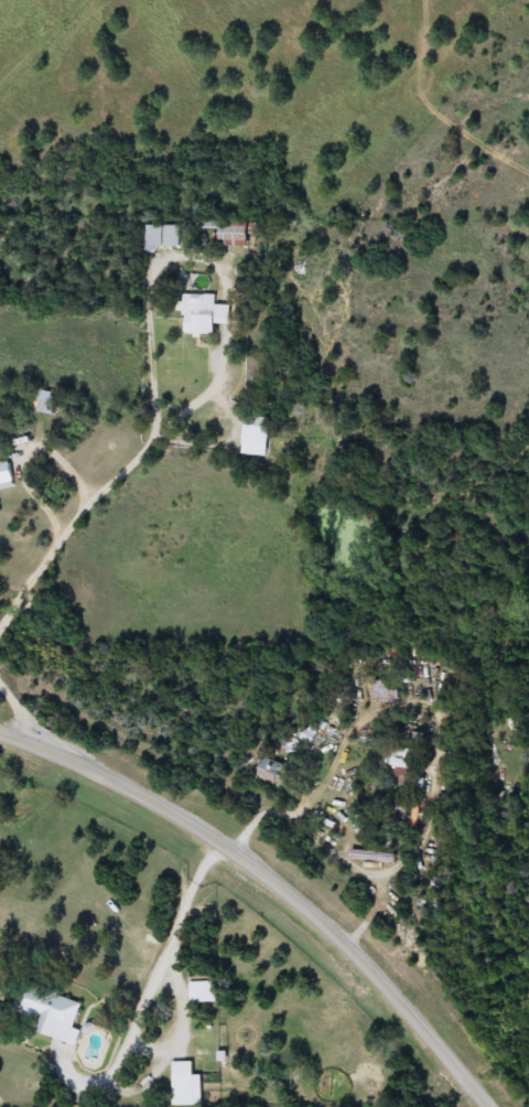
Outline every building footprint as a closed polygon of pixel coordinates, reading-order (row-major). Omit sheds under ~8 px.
[(222,247),(222,223),(253,223),(253,247),(222,247)] [(181,225),(181,250),(148,250),(148,225),(181,225)] [(216,294),(216,304),(230,304),(229,320),(217,320),(216,335),(184,334),(185,294),(216,294)] [(57,415),(40,411),(44,390),(62,394),(57,415)] [(17,482),(0,484),(0,464),(13,462),(17,482)] [(375,701),(375,679),(401,679),(401,701),(375,701)] [(386,769),(386,746),(410,746),(410,769),(386,769)] [(291,781),(281,793),(260,776),(271,764),(291,781)] [(216,970),(216,980),(220,980),(220,1002),(192,1002),(192,970),(216,970)] [(21,984),(84,1003),(72,1043),(36,1032),(41,1019),(12,1010),(21,984)] [(172,1105),(172,1062),(195,1062),(195,1105),(172,1105)]
